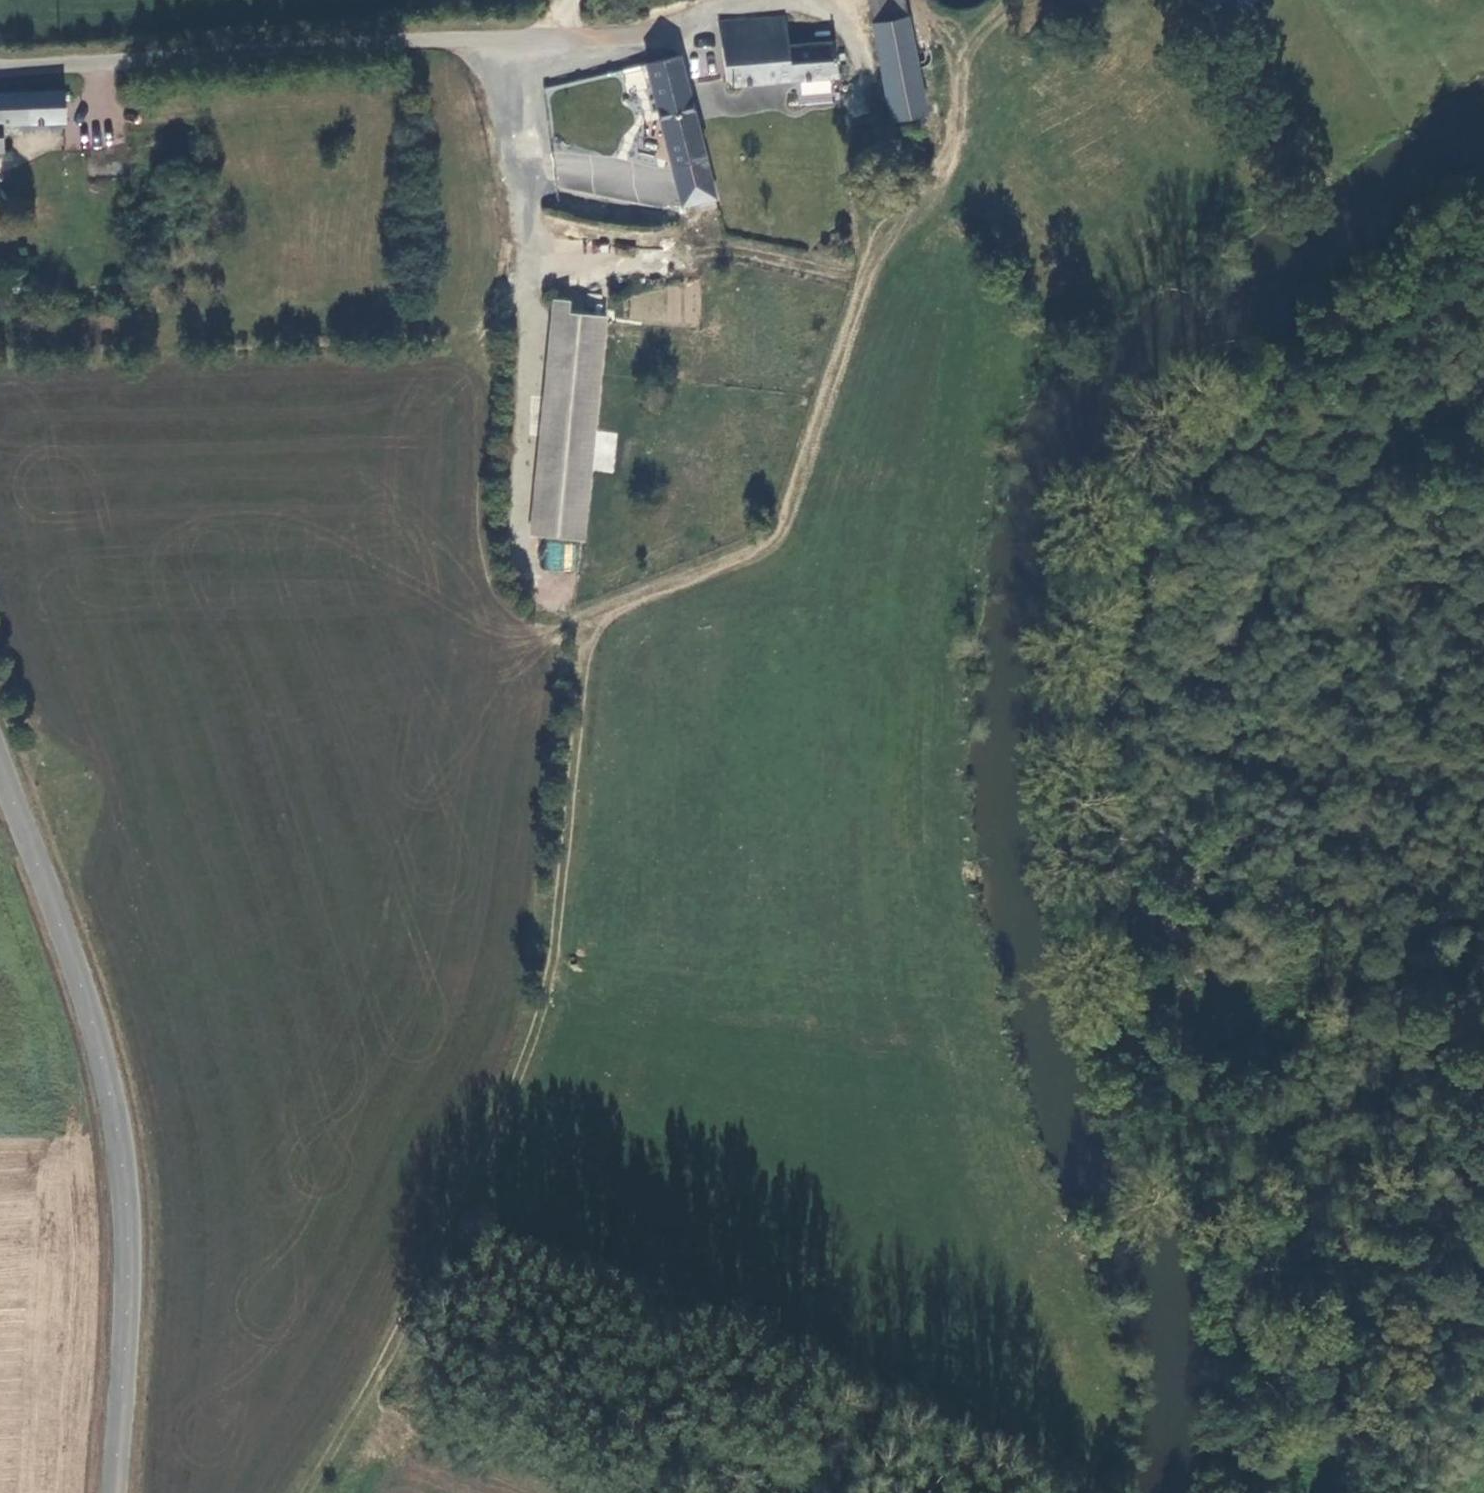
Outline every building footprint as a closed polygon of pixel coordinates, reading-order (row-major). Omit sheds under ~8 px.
[(862,18),(898,12),(896,0),(859,0),(862,18)] [(1230,26),(1259,0),(1207,0),(1230,26)] [(828,73),(824,36),(773,40),(768,11),(707,18),(717,85),(828,73)] [(878,118),(915,112),(898,12),(862,18),(874,90),(878,118)] [(706,208),(668,55),(636,62),(672,207),(688,203),(690,212),(706,208)] [(18,81),(0,83),(0,119),(54,116),(53,86),(19,88),(18,81)] [(879,119),(878,118),(874,90),(857,92),(861,122),(879,119)] [(551,310),(554,310),(532,535),(585,540),(606,314),(570,312),(571,298),(552,297),(551,310)] [(573,571),(574,542),(545,541),(544,570),(573,571)]
